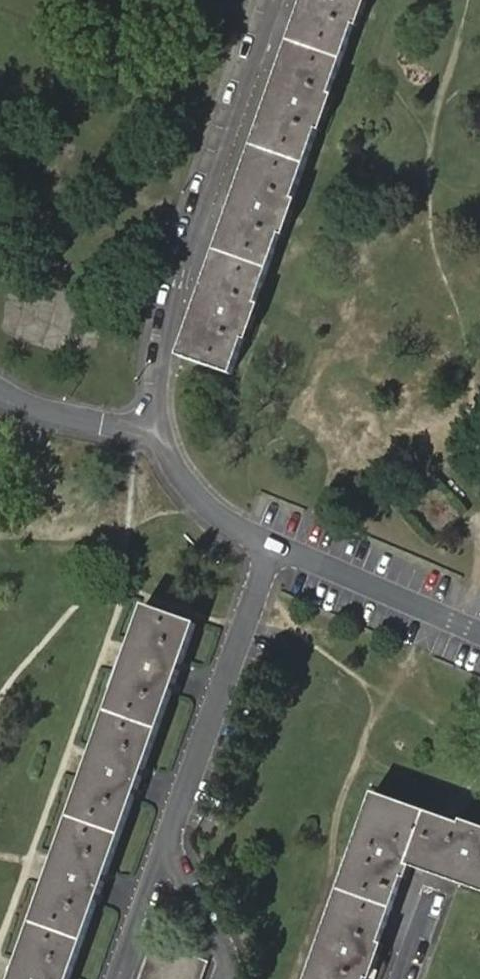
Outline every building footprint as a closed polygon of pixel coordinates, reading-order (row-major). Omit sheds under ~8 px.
[(278,77),(179,357),(233,375),(245,340),(249,342),(261,306),(258,304),(282,235),(286,237),(298,202),(295,200),(319,131),(323,133),(335,97),(331,95),(355,27),(359,28),(369,0),(305,0),(278,77)] [(13,978),(75,978),(202,626),(149,607),(13,978)] [(479,890),(479,827),(462,821),(461,824),(374,793),(308,978),(367,978),(368,978),(372,978),(384,945),(380,944),(404,877),(407,879),(412,866),(426,870),(479,890)] [(144,978),(208,978),(213,965),(157,944),(144,978)]
